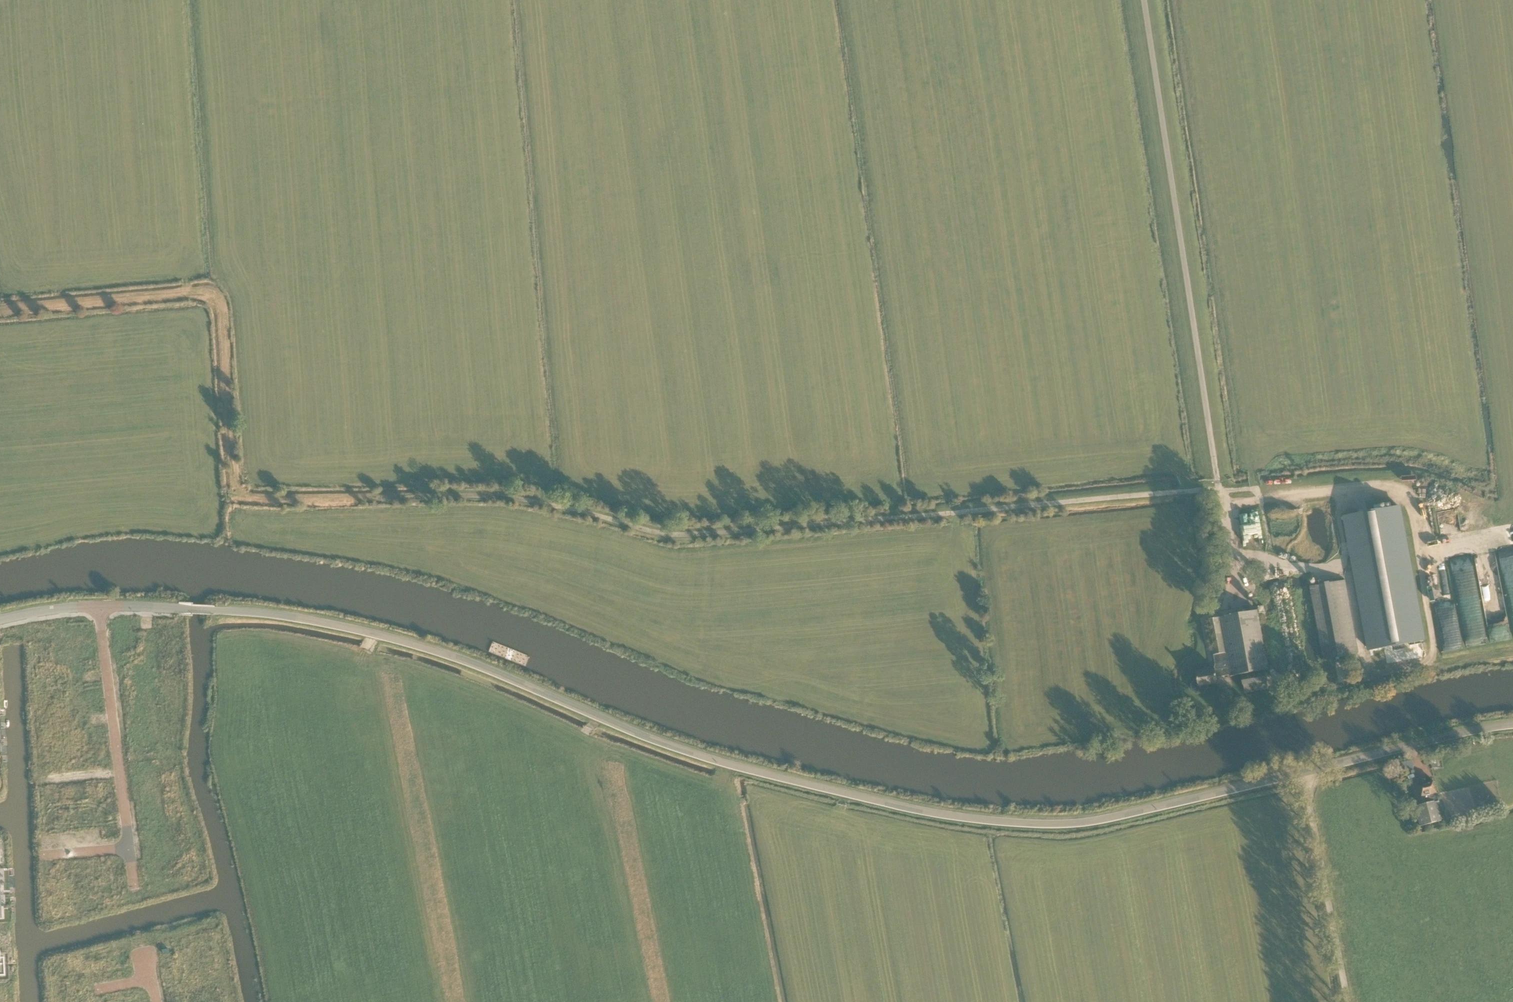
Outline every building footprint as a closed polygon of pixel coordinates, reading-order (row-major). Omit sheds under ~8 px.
[(1359,513),(1343,516),(1344,519),(1348,539),(1349,539),(1350,542),(1352,555),(1354,566),(1370,650),(1373,650),(1384,648),(1392,646),(1394,646),(1408,643),(1409,643),(1423,641),(1399,506),(1392,507),(1374,510),(1367,512),(1359,513)] [(1298,516),(1292,534),(1296,553),(1311,558),(1330,555),(1337,534),(1334,518),(1317,513),(1298,516)] [(1264,517),(1256,518),(1260,539),(1267,538),(1264,517)] [(1344,581),(1309,587),(1322,659),(1357,652),(1344,581)] [(1192,690),(1196,693),(1197,694),(1205,692),(1208,688),(1208,684),(1217,683),(1216,677),(1229,674),(1230,677),(1241,675),(1245,692),(1268,687),(1265,670),(1267,670),(1267,669),(1264,655),(1256,610),(1206,620),(1215,666),(1214,667),(1195,671),(1196,679),(1194,679),(1191,684),(1192,690)] [(1417,760),(1406,762),(1407,771),(1418,769),(1417,760)] [(1443,820),(1434,781),(1419,784),(1422,798),(1423,803),(1415,805),(1420,825),(1443,820)] [(88,801),(77,802),(79,821),(90,820),(88,801)] [(77,802),(66,803),(68,822),(79,821),(77,802)] [(56,803),(44,804),(46,824),(57,823),(56,803)] [(66,803),(56,803),(57,823),(68,822),(66,803)]
